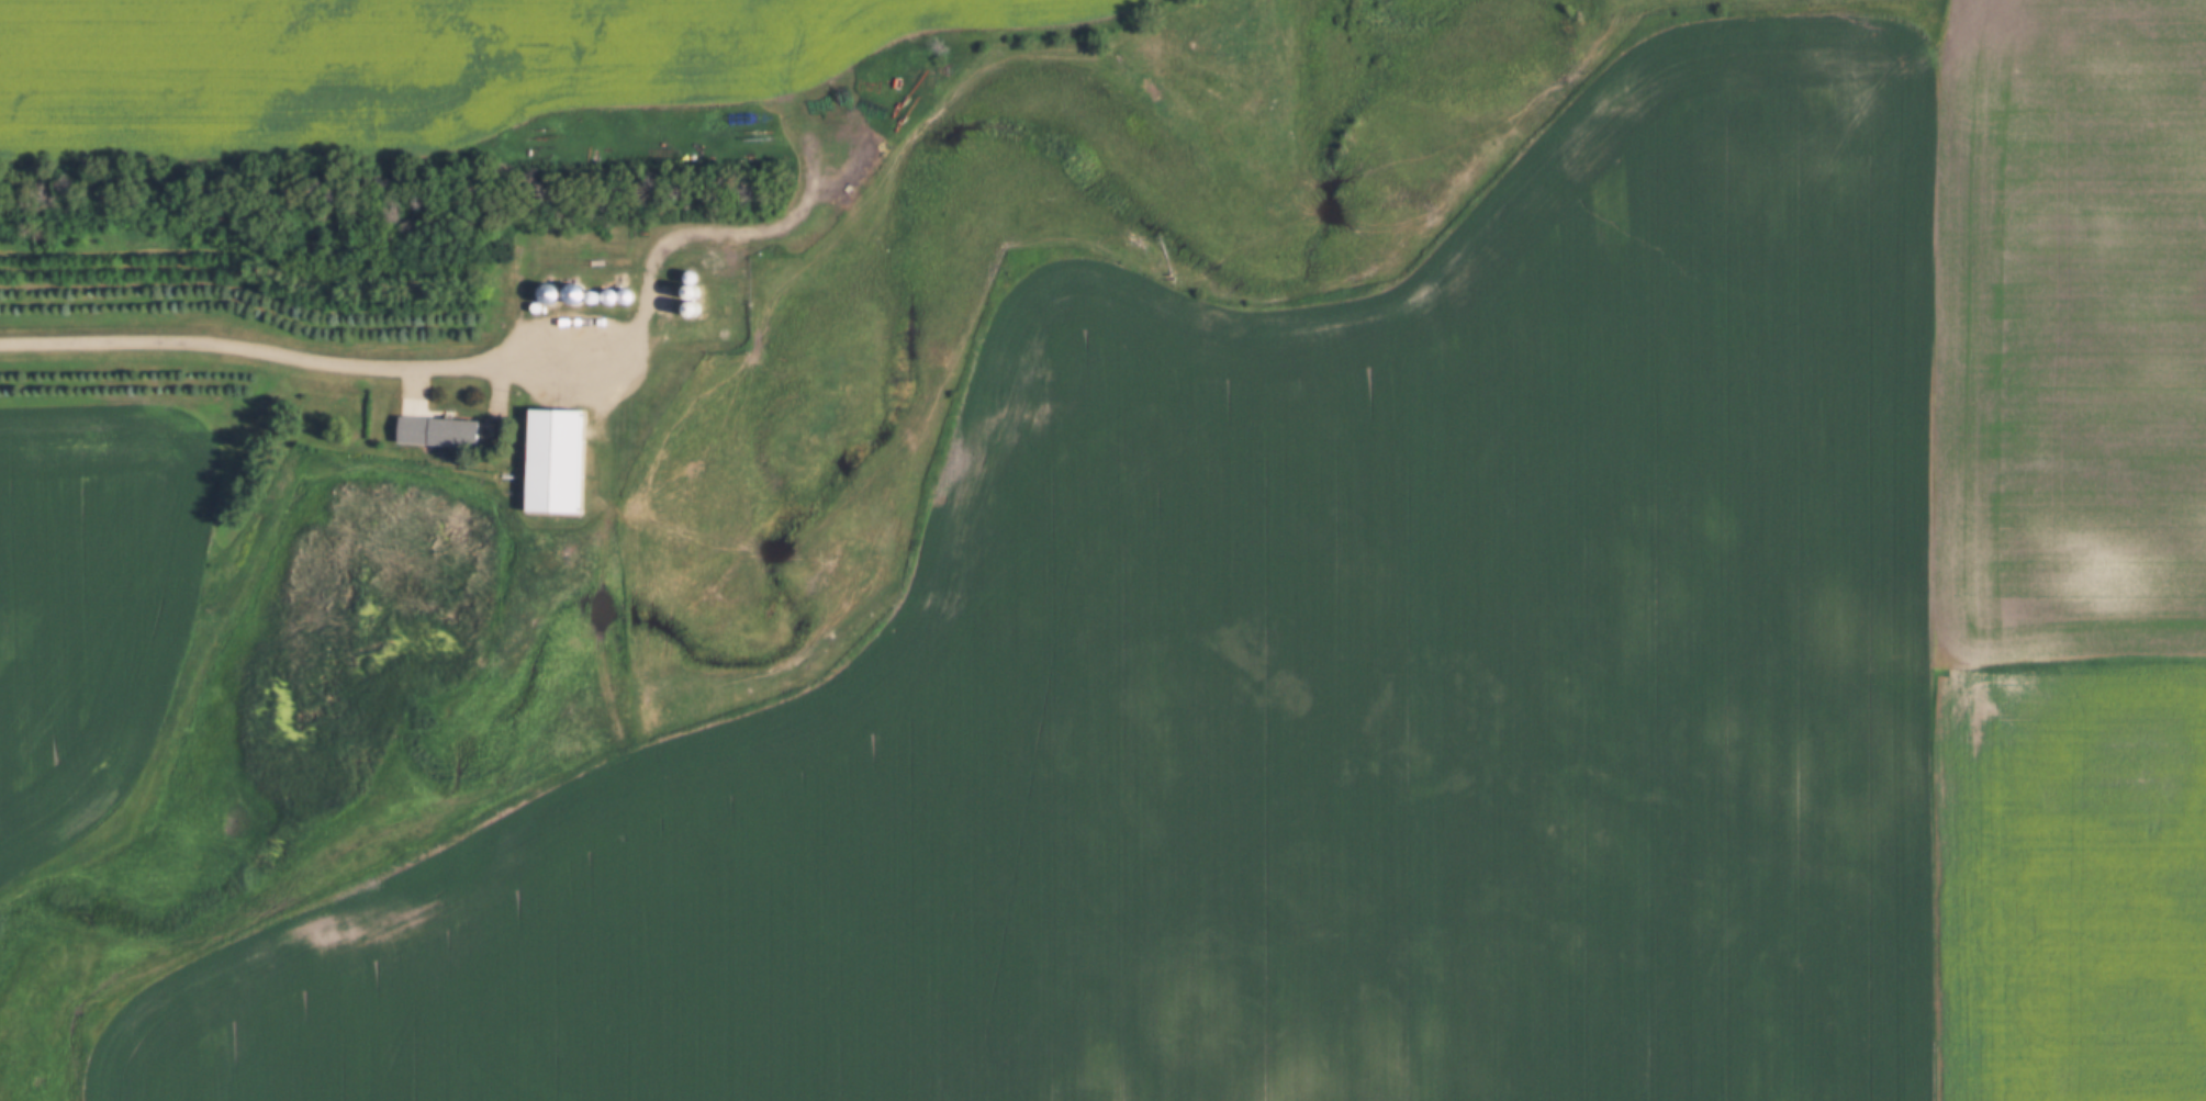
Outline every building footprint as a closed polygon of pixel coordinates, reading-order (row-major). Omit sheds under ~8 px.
[(632,305),(632,291),(607,291),(607,305),(632,305)] [(522,513),(580,514),(583,411),(524,409),(522,513)] [(478,421),(396,419),(396,445),(477,447),(478,421)]
